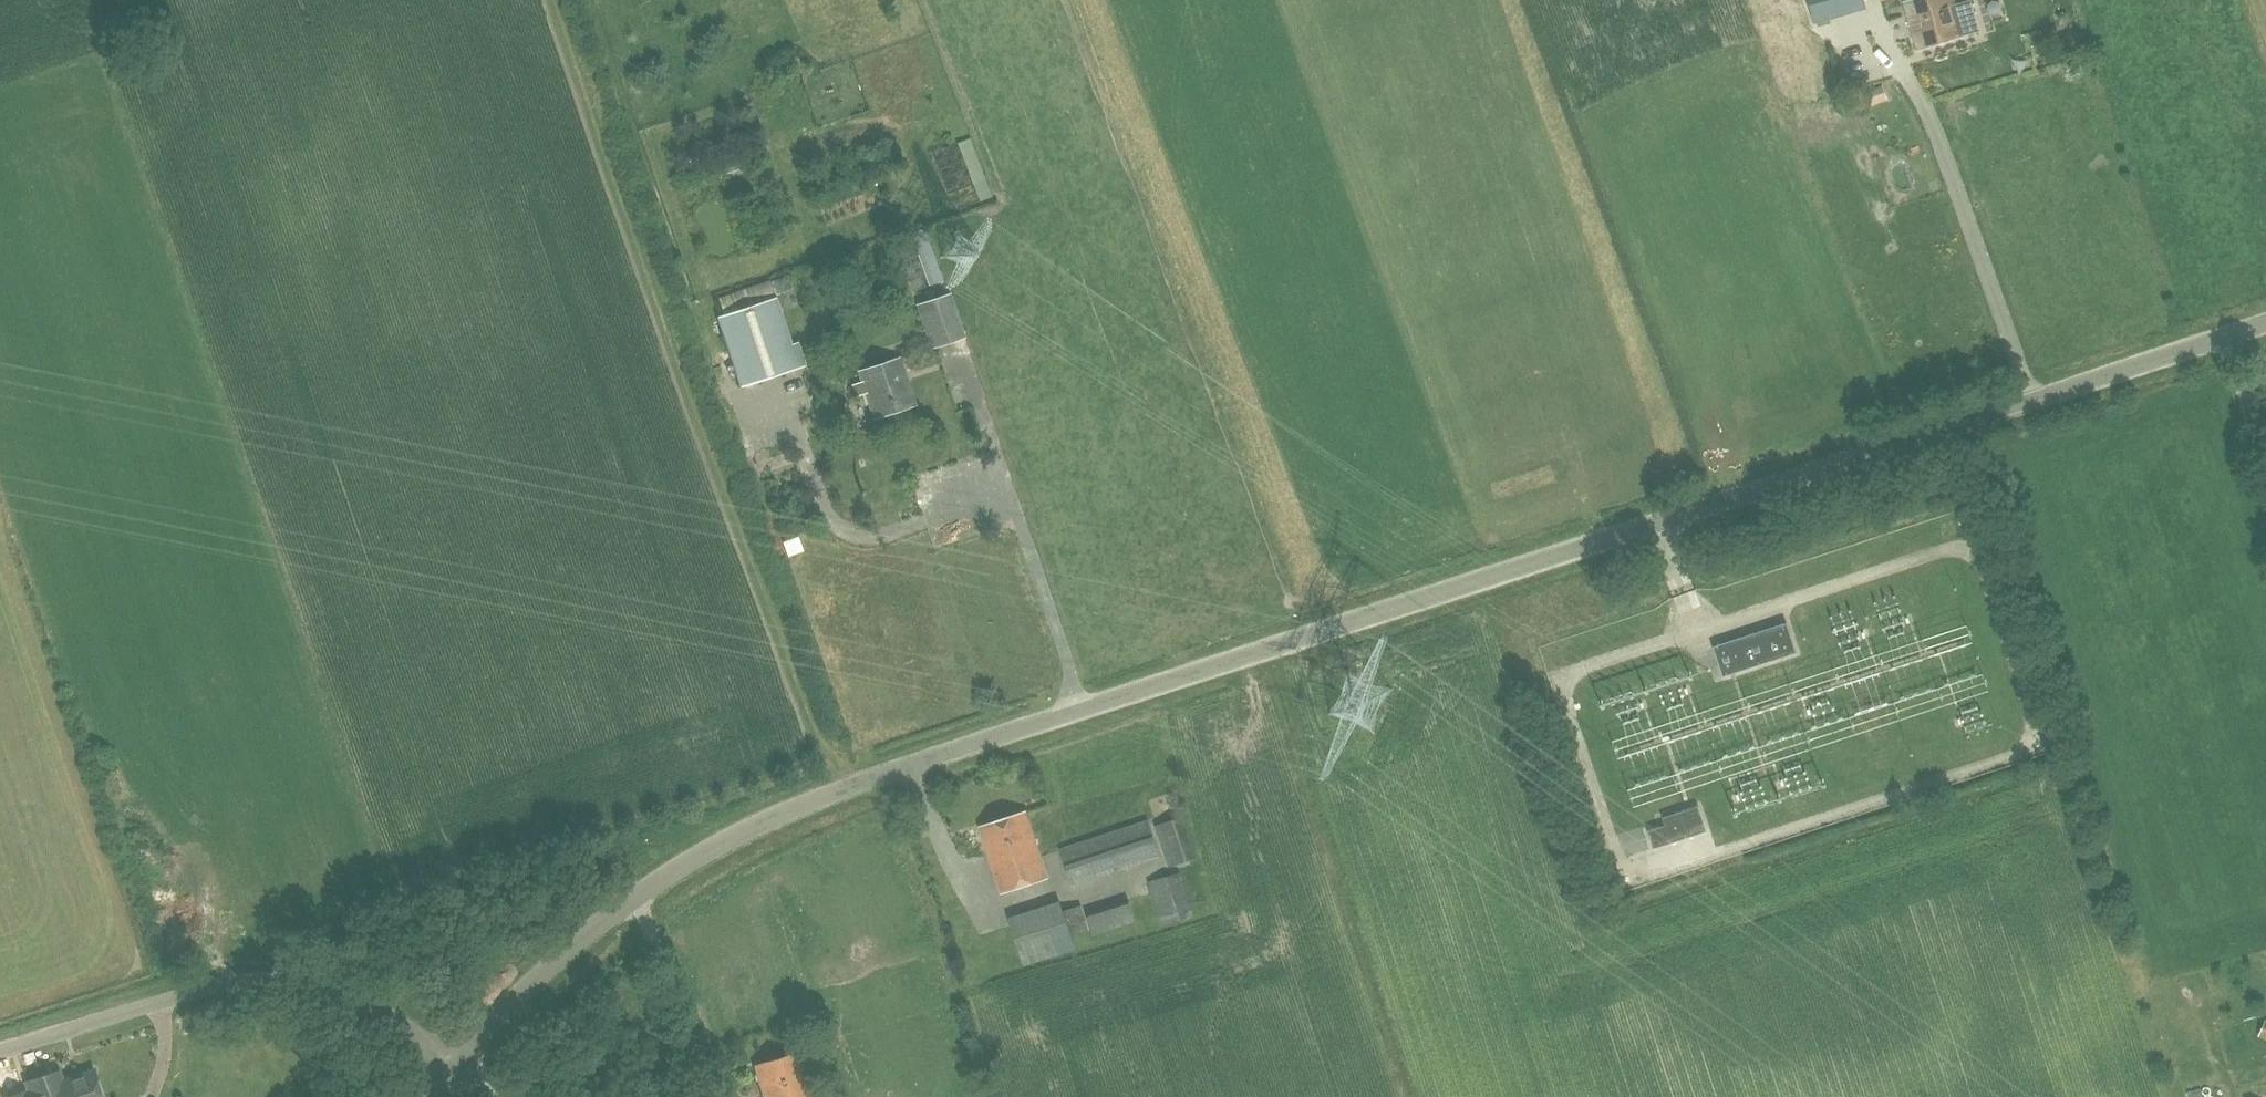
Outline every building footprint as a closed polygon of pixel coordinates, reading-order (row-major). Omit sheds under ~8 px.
[(1815,23),(1866,8),(1864,0),(1808,0),(1815,23)] [(1964,34),(1979,30),(1970,1),(1955,6),(1954,0),(1912,0),(1904,2),(1918,50),(1964,36),(1964,34)] [(1855,74),(1859,87),(1878,81),(1874,69),(1855,74)] [(1871,106),(1889,100),(1883,85),(1866,91),(1871,106)] [(957,143),(973,184),(985,180),(970,138),(957,143)] [(924,230),(910,235),(929,286),(942,281),(924,230)] [(775,293),(792,288),(787,274),(771,280),(775,293)] [(967,338),(951,292),(916,304),(931,349),(967,338)] [(799,367),(791,343),(775,297),(718,316),(741,387),(799,367)] [(900,358),(860,371),(875,418),(916,404),(900,358)] [(1720,566),(1723,574),(1728,572),(1726,564),(1720,566)] [(1797,653),(1787,622),(1713,646),(1723,677),(1797,653)] [(1649,830),(1654,847),(1707,830),(1699,805),(1663,817),(1666,824),(1649,830)] [(1001,892),(1048,877),(1027,812),(980,827),(1001,892)] [(1183,817),(1158,824),(1170,867),(1196,859),(1183,817)] [(1160,856),(1149,821),(1062,849),(1073,884),(1160,856)] [(1194,916),(1181,872),(1148,881),(1161,925),(1194,916)] [(1081,905),(1064,910),(1061,901),(1009,917),(1025,966),(1076,949),(1072,936),(1090,930),(1081,905)] [(2261,1018),(2256,1033),(2265,1037),(2265,1020),(2261,1018)] [(767,1096),(809,1096),(796,1054),(758,1066),(767,1096)] [(63,1081),(59,1070),(27,1081),(33,1096),(69,1096),(63,1081)] [(63,1081),(69,1096),(104,1096),(94,1070),(63,1081)]
